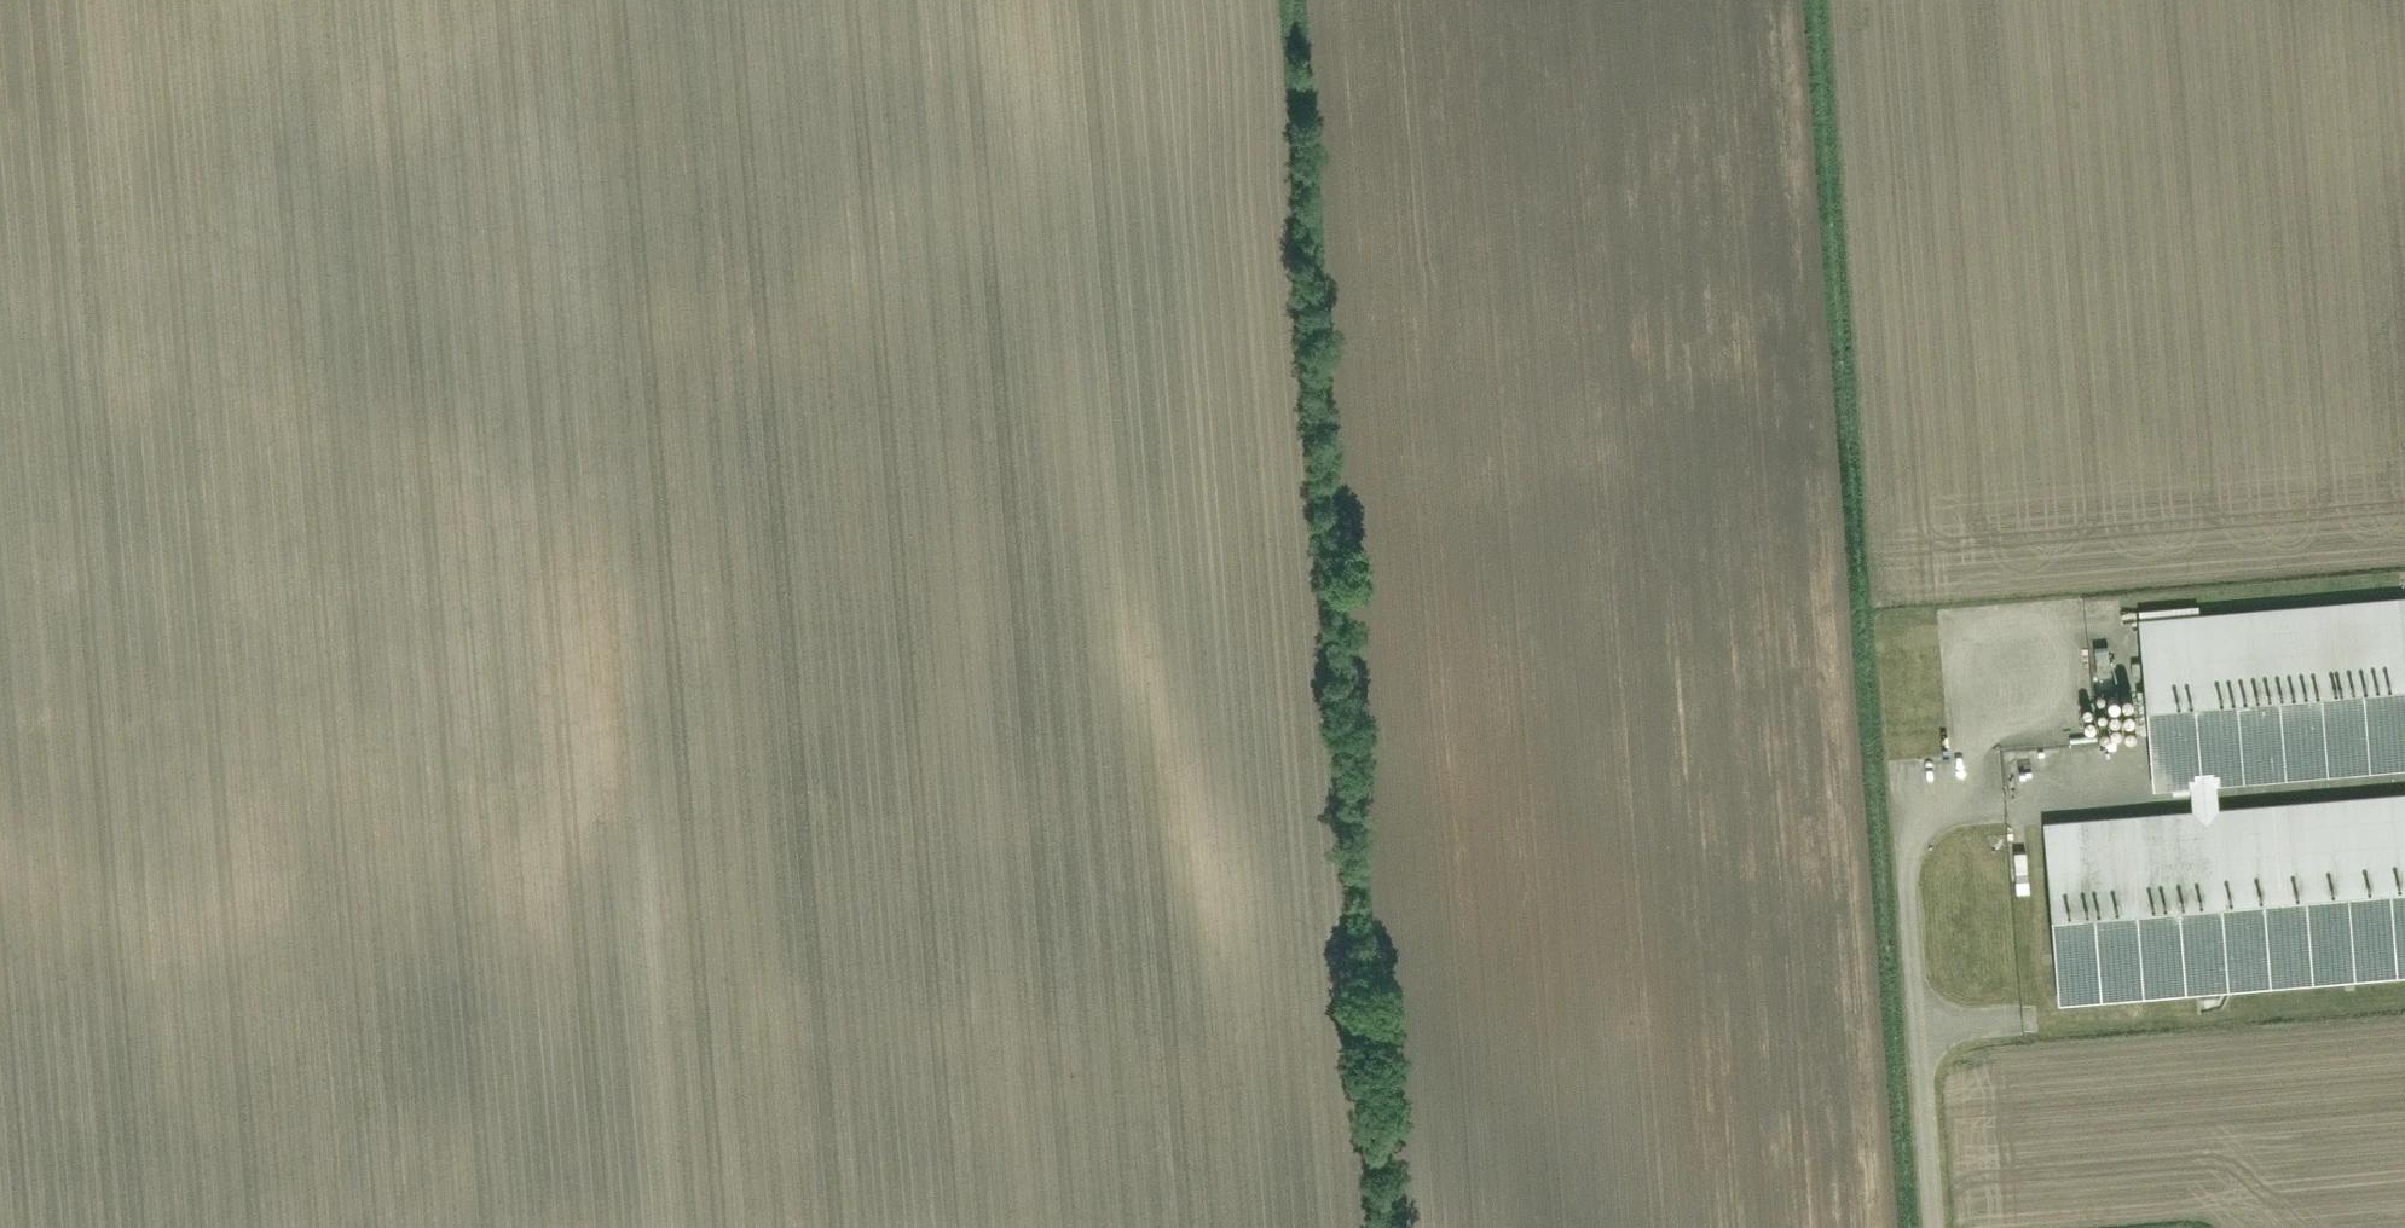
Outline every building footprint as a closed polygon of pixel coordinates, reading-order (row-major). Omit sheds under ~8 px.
[(2220,779),(2404,764),(2404,675),(2399,597),(2138,618),(2152,782),(2192,779),(2195,817),(2042,829),(2056,1005),(2404,977),(2404,798),(2223,813),(2220,779)]
